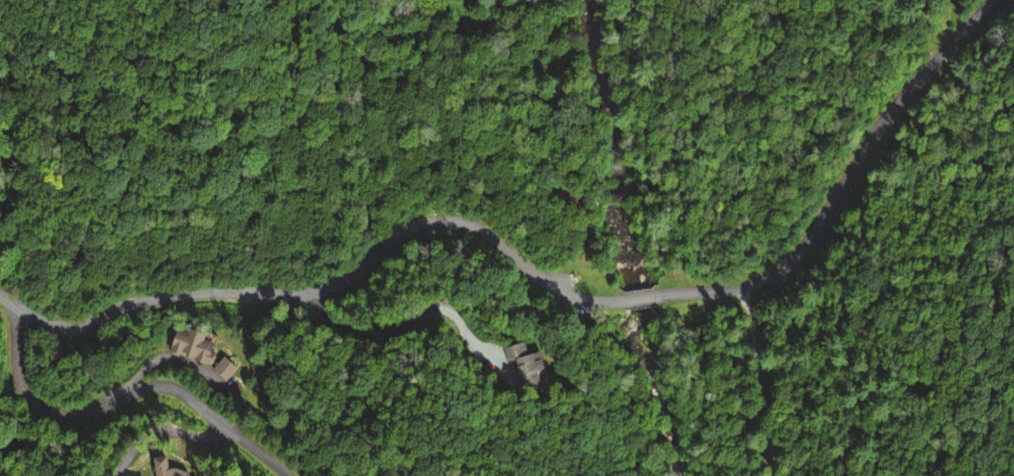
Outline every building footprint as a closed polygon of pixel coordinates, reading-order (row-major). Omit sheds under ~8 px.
[(506,344),(506,384),(536,383),(535,351),(521,351),(521,344),(506,344)]
